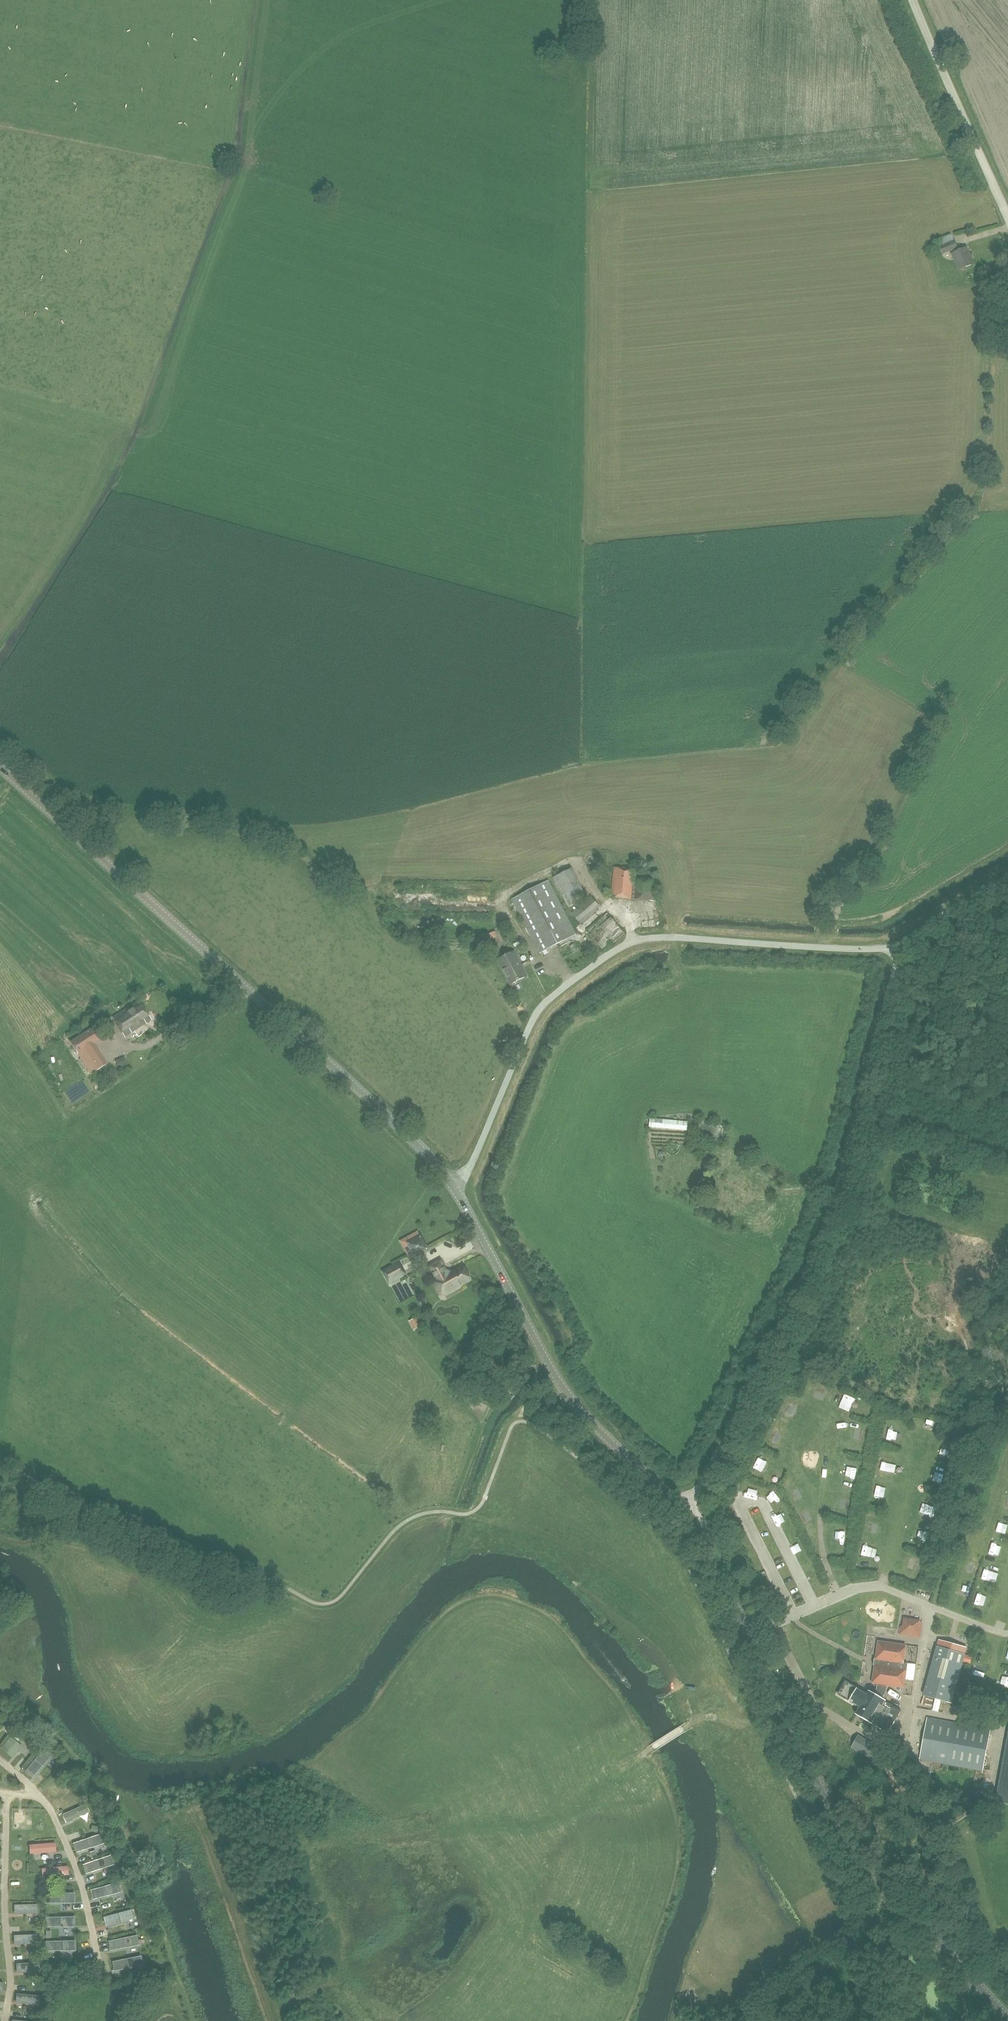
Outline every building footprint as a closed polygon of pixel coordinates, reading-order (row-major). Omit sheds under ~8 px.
[(958,251),(956,247),(957,247),(954,241),(941,246),(944,253),(950,250),(952,254),(959,270),(973,263),(966,247),(958,251)] [(655,901),(658,882),(635,880),(636,869),(614,867),(611,897),(655,901)] [(539,953),(575,934),(563,910),(568,907),(587,898),(571,868),(553,878),(548,881),(512,899),(539,953)] [(580,924),(599,906),(590,895),(571,913),(580,924)] [(611,945),(625,934),(607,913),(587,931),(602,949),(609,943),(611,945)] [(498,937),(496,931),(488,934),(490,939),(498,937)] [(504,972),(520,964),(514,951),(498,960),(504,972)] [(511,984),(526,976),(520,964),(504,972),(511,984)] [(124,1037),(151,1019),(139,1000),(112,1018),(124,1037)] [(100,1040),(92,1027),(69,1041),(90,1075),(96,1071),(83,1050),(100,1040)] [(124,1066),(120,1059),(115,1061),(118,1068),(124,1066)] [(52,1060),(46,1066),(60,1080),(66,1073),(52,1060)] [(688,1122),(660,1119),(660,1129),(687,1131),(688,1122)] [(719,1125),(716,1136),(723,1138),(726,1127),(719,1125)] [(401,1241),(409,1255),(410,1258),(427,1249),(426,1248),(418,1232),(401,1241)] [(451,1271),(445,1269),(440,1259),(429,1264),(437,1278),(436,1279),(442,1290),(453,1285),(456,1290),(472,1281),(463,1264),(451,1271)] [(397,1264),(385,1271),(389,1278),(391,1282),(404,1275),(397,1264)] [(411,1321),(414,1329),(419,1326),(416,1319),(411,1321)] [(506,1353),(499,1347),(495,1352),(502,1358),(506,1353)] [(820,1386),(816,1396),(826,1400),(830,1390),(820,1386)] [(847,1396),(843,1410),(854,1413),(858,1399),(847,1396)] [(788,1405),(785,1413),(799,1419),(802,1411),(788,1405)] [(928,1431),(936,1433),(938,1423),(931,1421),(928,1431)] [(774,1431),(771,1440),(779,1444),(783,1435),(774,1431)] [(856,1431),(855,1441),(866,1442),(867,1432),(856,1431)] [(905,1444),(906,1435),(890,1434),(890,1442),(905,1444)] [(766,1471),(769,1465),(759,1460),(756,1466),(766,1471)] [(848,1469),(848,1478),(858,1479),(859,1470),(848,1469)] [(877,1498),(887,1498),(887,1488),(877,1488),(877,1498)] [(792,1492),(796,1502),(804,1499),(801,1489),(792,1492)] [(852,1510),(852,1500),(842,1500),(842,1510),(852,1510)] [(801,1514),(806,1525),(815,1521),(810,1510),(801,1514)] [(997,1530),(1003,1533),(1007,1526),(1001,1523),(997,1530)] [(837,1540),(848,1540),(848,1531),(837,1531),(837,1540)] [(774,1554),(782,1550),(779,1545),(771,1549),(774,1554)] [(865,1546),(864,1556),(878,1558),(879,1548),(865,1546)] [(910,1560),(910,1570),(921,1569),(920,1559),(910,1560)] [(986,1569),(984,1577),(993,1580),(995,1571),(986,1569)] [(984,1606),(987,1598),(980,1596),(977,1603),(984,1606)] [(899,1635),(921,1637),(923,1623),(921,1623),(921,1620),(903,1617),(902,1626),(900,1626),(899,1635)] [(965,1654),(967,1647),(939,1639),(924,1695),(950,1702),(963,1653),(965,1654)] [(903,1664),(906,1644),(877,1640),(875,1658),(874,1658),(873,1665),(874,1665),(871,1683),(877,1684),(876,1689),(873,1694),(869,1691),(869,1692),(859,1686),(845,1709),(883,1732),(896,1710),(881,1701),(886,1692),(887,1685),(904,1688),(907,1669),(902,1668),(902,1664),(903,1664)] [(984,1675),(985,1663),(978,1662),(977,1674),(984,1675)] [(912,1667),(909,1683),(917,1685),(920,1668),(912,1667)] [(982,1770),(989,1729),(928,1718),(920,1759),(982,1770)] [(11,1757),(21,1746),(9,1735),(0,1746),(0,1748),(11,1757)] [(864,1740),(858,1749),(877,1763),(883,1754),(864,1740)] [(25,1770),(32,1776),(50,1755),(42,1748),(25,1770)] [(999,1802),(1007,1804),(1007,1754),(999,1802)] [(58,1794),(66,1780),(60,1776),(51,1791),(58,1794)] [(884,1780),(891,1788),(895,1785),(888,1776),(884,1780)] [(66,1822),(88,1812),(85,1803),(62,1813),(66,1822)] [(970,1815),(957,1820),(961,1829),(974,1823),(970,1815)] [(77,1852),(103,1842),(100,1833),(73,1842),(77,1852)] [(29,1853),(56,1851),(55,1842),(28,1844),(29,1853)] [(86,1873),(113,1864),(109,1854),(82,1864),(86,1873)] [(42,1877),(68,1874),(67,1866),(41,1868),(42,1877)] [(90,1889),(93,1899),(120,1891),(118,1882),(90,1889)] [(45,1892),(45,1902),(74,1902),(74,1892),(45,1892)] [(13,1904),(14,1913),(37,1913),(37,1904),(13,1904)] [(124,1911),(109,1915),(110,1922),(126,1918),(124,1911)] [(45,1916),(45,1926),(74,1926),(75,1916),(45,1916)] [(13,1934),(13,1944),(37,1943),(37,1934),(13,1934)] [(107,1940),(109,1950),(138,1944),(136,1934),(107,1940)] [(45,1941),(45,1950),(75,1950),(75,1940),(45,1941)] [(112,1961),(113,1970),(142,1965),(140,1955),(112,1961)] [(15,1963),(15,1972),(39,1971),(39,1962),(15,1963)] [(16,2002),(39,2005),(39,1995),(17,1993),(16,2002)]
